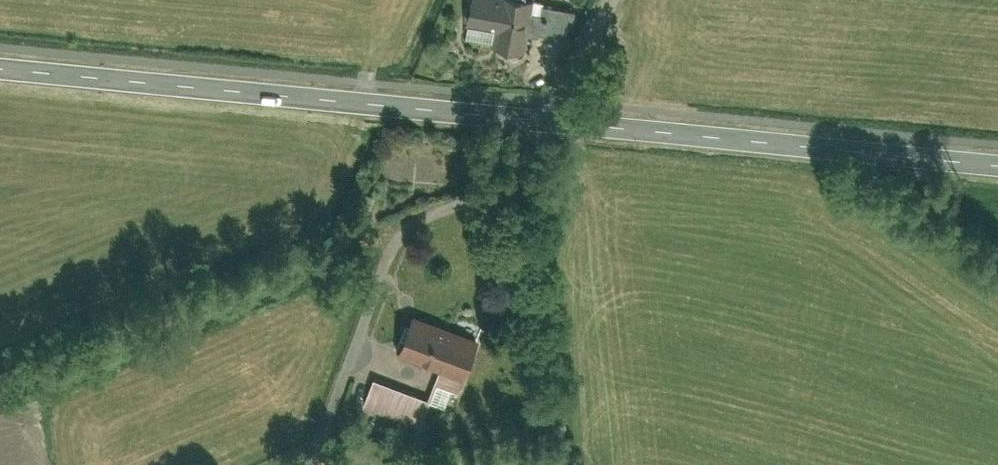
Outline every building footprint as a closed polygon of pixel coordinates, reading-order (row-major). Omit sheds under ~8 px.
[(464,32),(536,38),(539,0),(467,0),(464,32)] [(544,1),(542,27),(577,29),(578,3),(544,1)] [(461,395),(467,381),(469,382),(487,335),(417,309),(399,356),(443,372),(437,386),(461,395)] [(382,379),(369,413),(424,433),(436,399),(382,379)]
